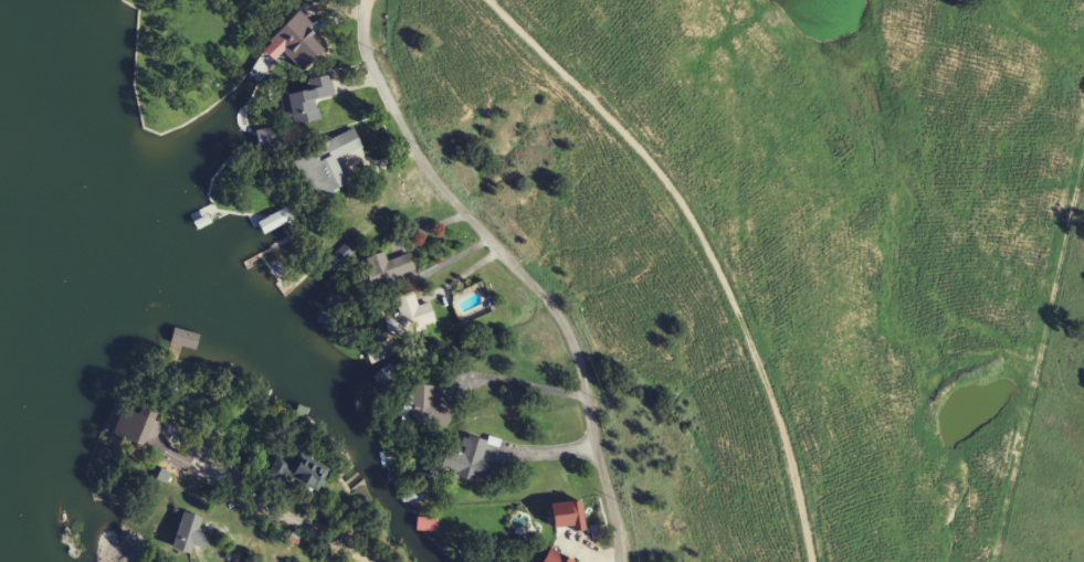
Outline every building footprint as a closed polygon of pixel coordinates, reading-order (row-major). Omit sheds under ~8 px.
[(263,49),(275,61),(284,51),(304,72),(329,47),(298,15),(263,49)] [(288,127),(320,121),(316,100),(335,97),(331,75),(308,80),(310,91),(282,96),(288,127)] [(313,202),(349,187),(338,160),(362,149),(355,132),(295,157),(313,202)] [(282,211),(290,229),(261,242),(253,225),(282,211)] [(202,212),(211,230),(197,238),(187,219),(202,212)] [(411,255),(386,261),(384,254),(367,257),(373,284),(415,275),(411,255)] [(430,303),(418,307),(414,293),(396,297),(400,313),(384,318),(389,338),(436,325),(430,303)] [(196,357),(199,343),(172,336),(170,348),(196,357)] [(449,430),(452,411),(431,407),(435,388),(415,385),(408,423),(449,430)] [(190,468),(195,455),(151,440),(159,415),(141,409),(140,413),(124,408),(112,441),(190,468)] [(495,463),(483,460),(488,442),(469,436),(463,454),(448,450),(442,470),(488,484),(495,463)] [(318,494),(328,470),(298,457),(296,462),(278,455),(270,472),(318,494)] [(200,530),(203,518),(183,512),(173,550),(192,555),(194,546),(207,550),(211,533),(200,530)] [(435,526),(434,536),(414,536),(417,520),(435,526)] [(553,550),(547,561),(576,561),(553,550)]
